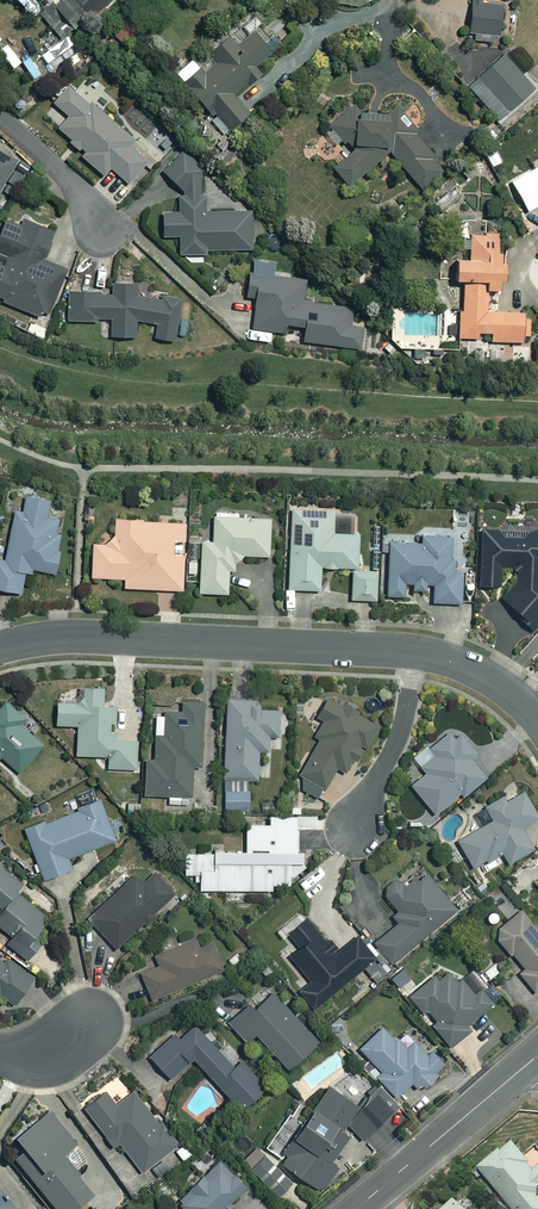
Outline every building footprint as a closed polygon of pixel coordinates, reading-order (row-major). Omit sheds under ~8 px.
[(39,15),(50,29),(65,16),(73,26),(106,0),(57,0),(39,15)] [(474,30),(473,40),(494,41),(494,31),(498,31),(500,3),(481,2),(481,0),(470,0),(468,29),(474,30)] [(282,14),(261,29),(275,47),(295,32),(282,14)] [(236,43),(228,34),(209,51),(217,60),(204,72),(199,66),(182,81),(226,131),(248,112),(235,96),(260,74),(254,67),(273,50),(253,28),(236,43)] [(533,89),(502,52),(466,83),(497,120),(533,89)] [(70,139),(67,141),(78,151),(81,148),(83,151),(78,157),(101,177),(109,167),(128,183),(147,161),(128,145),(133,139),(91,103),(89,105),(67,85),(52,102),(68,116),(57,128),(70,139)] [(332,166),(349,185),(389,151),(418,185),(442,165),(396,111),(335,111),(335,145),(357,144),(332,166)] [(161,173),(181,190),(181,194),(175,195),(176,210),(161,211),(162,237),(176,236),(178,255),(206,253),(206,251),(254,248),(252,209),(205,212),(202,168),(182,148),(161,173)] [(0,150),(0,187),(16,159),(0,150)] [(510,181),(526,211),(537,204),(537,166),(510,181)] [(5,218),(0,230),(0,255),(7,258),(4,266),(0,264),(0,297),(3,298),(2,301),(45,318),(64,268),(42,259),(53,230),(24,218),(21,225),(5,218)] [(451,280),(458,280),(486,279),(486,289),(497,288),(497,278),(503,278),(502,260),(497,260),(496,233),(470,234),(471,256),(450,257),(451,280)] [(302,278),(248,272),(245,296),(254,297),(251,328),(283,332),(284,323),(303,326),(301,341),(360,348),(362,326),(349,325),(351,306),(300,300),(302,278)] [(486,289),(486,279),(458,280),(460,338),(475,337),(475,342),(525,340),(525,335),(530,335),(530,317),(524,317),(524,312),(487,313),(486,289)] [(64,319),(96,322),(96,317),(110,318),(109,335),(134,337),(135,320),(155,322),(154,338),(174,339),(178,301),(134,297),(135,283),(111,281),(110,294),(66,290),(64,319)] [(511,347),(494,346),(493,361),(511,361),(511,347)] [(25,496),(22,512),(14,510),(5,559),(0,558),(0,588),(21,592),(25,573),(52,578),(62,520),(43,517),(46,500),(25,496)] [(336,509),(289,508),(287,589),(319,589),(320,566),(357,567),(357,535),(336,535),(336,509)] [(268,556),(270,516),(236,515),(236,510),(213,509),(212,541),(201,541),(198,592),(227,593),(228,570),(235,570),(236,559),(243,555),(268,556)] [(103,542),(91,542),(91,577),(124,578),(123,588),(183,591),(185,522),(142,521),(142,518),(114,518),(114,535),(107,536),(103,542)] [(526,530),(526,537),(501,536),(501,529),(479,529),(478,585),(499,585),(499,566),(514,566),(516,581),(501,597),(535,628),(537,624),(537,530),(526,530)] [(402,596),(403,580),(413,580),(413,589),(425,590),(426,583),(433,584),(432,601),(461,603),(463,571),(449,571),(451,536),(422,534),(421,543),(389,541),(386,595),(402,596)] [(377,571),(352,570),(350,599),(375,600),(377,571)] [(81,699),(56,698),(55,724),(77,725),(76,754),(108,756),(107,767),(137,768),(138,735),(110,734),(111,704),(102,703),(103,687),(81,686),(81,699)] [(356,710),(325,696),(316,717),(322,720),(315,736),(318,737),(302,771),(301,788),(319,797),(334,766),(346,772),(360,743),(366,746),(376,724),(354,714),(356,710)] [(0,705),(0,756),(18,772),(43,744),(19,722),(26,715),(6,698),(0,705)] [(257,709),(258,699),(225,698),(223,809),(249,810),(249,779),(258,779),(259,750),(269,750),(269,735),(278,736),(278,709),(257,709)] [(180,701),(179,709),(164,708),(164,715),(155,715),(153,760),(145,760),(144,794),(168,795),(168,803),(190,804),(191,767),(200,767),(202,702),(180,701)] [(454,739),(448,732),(428,748),(434,755),(420,766),(425,772),(410,784),(433,813),(459,792),(462,795),(485,776),(470,758),(475,753),(460,734),(454,739)] [(457,840),(471,865),(483,858),(485,861),(501,852),(508,863),(533,848),(521,827),(537,817),(522,791),(506,800),(503,796),(484,807),(492,820),(457,840)] [(115,840),(99,796),(70,807),(72,813),(41,825),(39,821),(22,827),(42,880),(71,869),(67,858),(115,840)] [(289,861),(297,861),(296,815),(268,816),(268,823),(245,823),(245,851),(183,852),(184,873),(198,873),(199,890),(271,889),(271,884),(289,884),(289,861)] [(15,891),(21,883),(0,865),(0,907),(15,891)] [(115,948),(141,924),(144,927),(157,915),(154,912),(175,893),(153,869),(143,879),(136,872),(87,917),(115,948)] [(457,910),(424,870),(405,886),(397,877),(380,890),(396,910),(391,915),(397,922),(374,941),(391,963),(457,910)] [(34,907),(15,891),(0,907),(0,927),(10,935),(34,907)] [(359,912),(350,900),(341,907),(350,919),(359,912)] [(34,907),(10,935),(5,941),(26,959),(42,941),(33,933),(46,918),(34,907)] [(494,940),(509,957),(513,954),(523,967),(518,972),(535,991),(537,988),(537,930),(520,909),(499,927),(494,940)] [(334,953),(306,918),(286,934),(298,949),(288,956),(310,983),(299,991),(313,1008),(374,958),(356,936),(334,953)] [(437,940),(432,937),(430,940),(421,947),(427,956),(441,945),(437,940)] [(200,949),(196,940),(155,957),(159,967),(140,974),(151,1000),(229,969),(224,956),(219,958),(213,944),(200,949)] [(6,996),(15,1003),(33,977),(6,959),(4,961),(0,958),(0,1005),(6,996)] [(462,980),(443,970),(435,977),(433,975),(408,997),(450,1046),(468,1031),(464,1026),(492,1002),(480,988),(474,994),(462,980)] [(316,1040),(270,991),(252,1007),(247,1002),(226,1021),(243,1039),(252,1031),(286,1068),(316,1040)] [(232,1065),(192,1024),(177,1038),(173,1034),(149,1057),(170,1079),(192,1058),(240,1107),(264,1084),(239,1058),(232,1065)] [(411,1082),(422,1093),(437,1079),(432,1074),(443,1064),(431,1051),(427,1054),(413,1039),(404,1048),(382,1025),(358,1047),(381,1071),(376,1075),(396,1096),(411,1082)] [(360,1105),(329,1082),(274,1156),(320,1190),(338,1166),(329,1160),(351,1130),(365,1140),(394,1101),(374,1086),(360,1105)] [(116,1105),(105,1090),(83,1106),(113,1146),(118,1142),(140,1172),(176,1145),(135,1090),(116,1105)] [(45,1111),(10,1140),(20,1152),(12,1159),(54,1208),(75,1208),(92,1194),(59,1155),(73,1144),(45,1111)] [(477,1166),(511,1208),(537,1208),(537,1165),(533,1169),(511,1142),(500,1150),(499,1148),(477,1166)] [(291,1181),(263,1154),(249,1168),(278,1195),(291,1181)] [(216,1159),(176,1201),(184,1208),(223,1208),(244,1186),(216,1159)] [(0,1196),(0,1208),(11,1208),(0,1196)] [(453,1200),(445,1208),(464,1208),(453,1200)]
